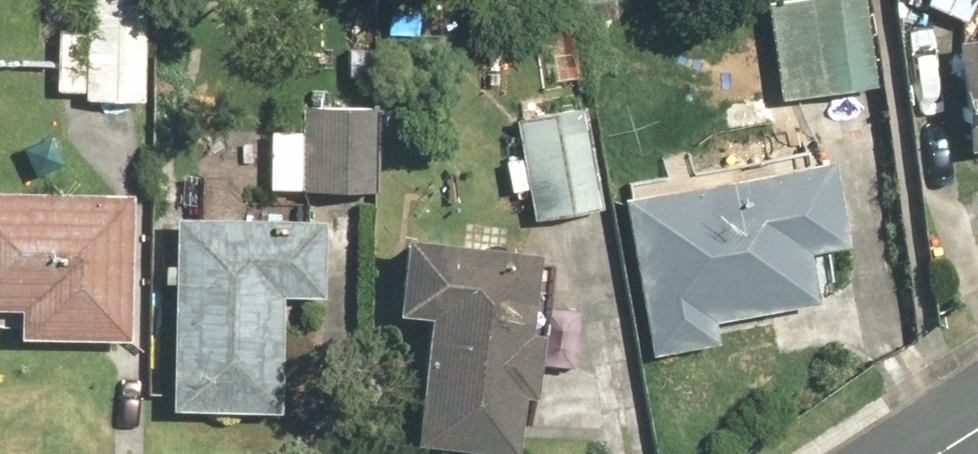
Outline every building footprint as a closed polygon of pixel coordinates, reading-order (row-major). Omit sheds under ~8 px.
[(93,32),(67,31),(64,96),(149,99),(153,0),(94,0),(93,32)] [(767,101),(867,89),(856,0),(755,0),(767,101)] [(955,20),(965,0),(915,0),(955,20)] [(958,37),(968,144),(977,143),(977,35),(958,37)] [(567,102),(502,114),(523,224),(588,211),(567,102)] [(315,104),(314,136),(279,135),(277,186),(377,188),(379,106),(315,104)] [(801,157),(603,196),(633,353),(703,340),(699,321),(799,302),(789,251),(818,245),(801,157)] [(145,201),(0,195),(0,306),(35,308),(34,337),(139,342),(145,201)] [(337,218),(189,216),(186,406),(294,407),(295,297),(336,297),(337,218)] [(416,315),(445,316),(440,445),(537,449),(539,396),(553,396),(556,335),(545,334),(549,250),(508,248),(509,230),(471,228),(470,241),(424,239),(424,248),(409,247),(406,305),(417,306),(416,315)]
